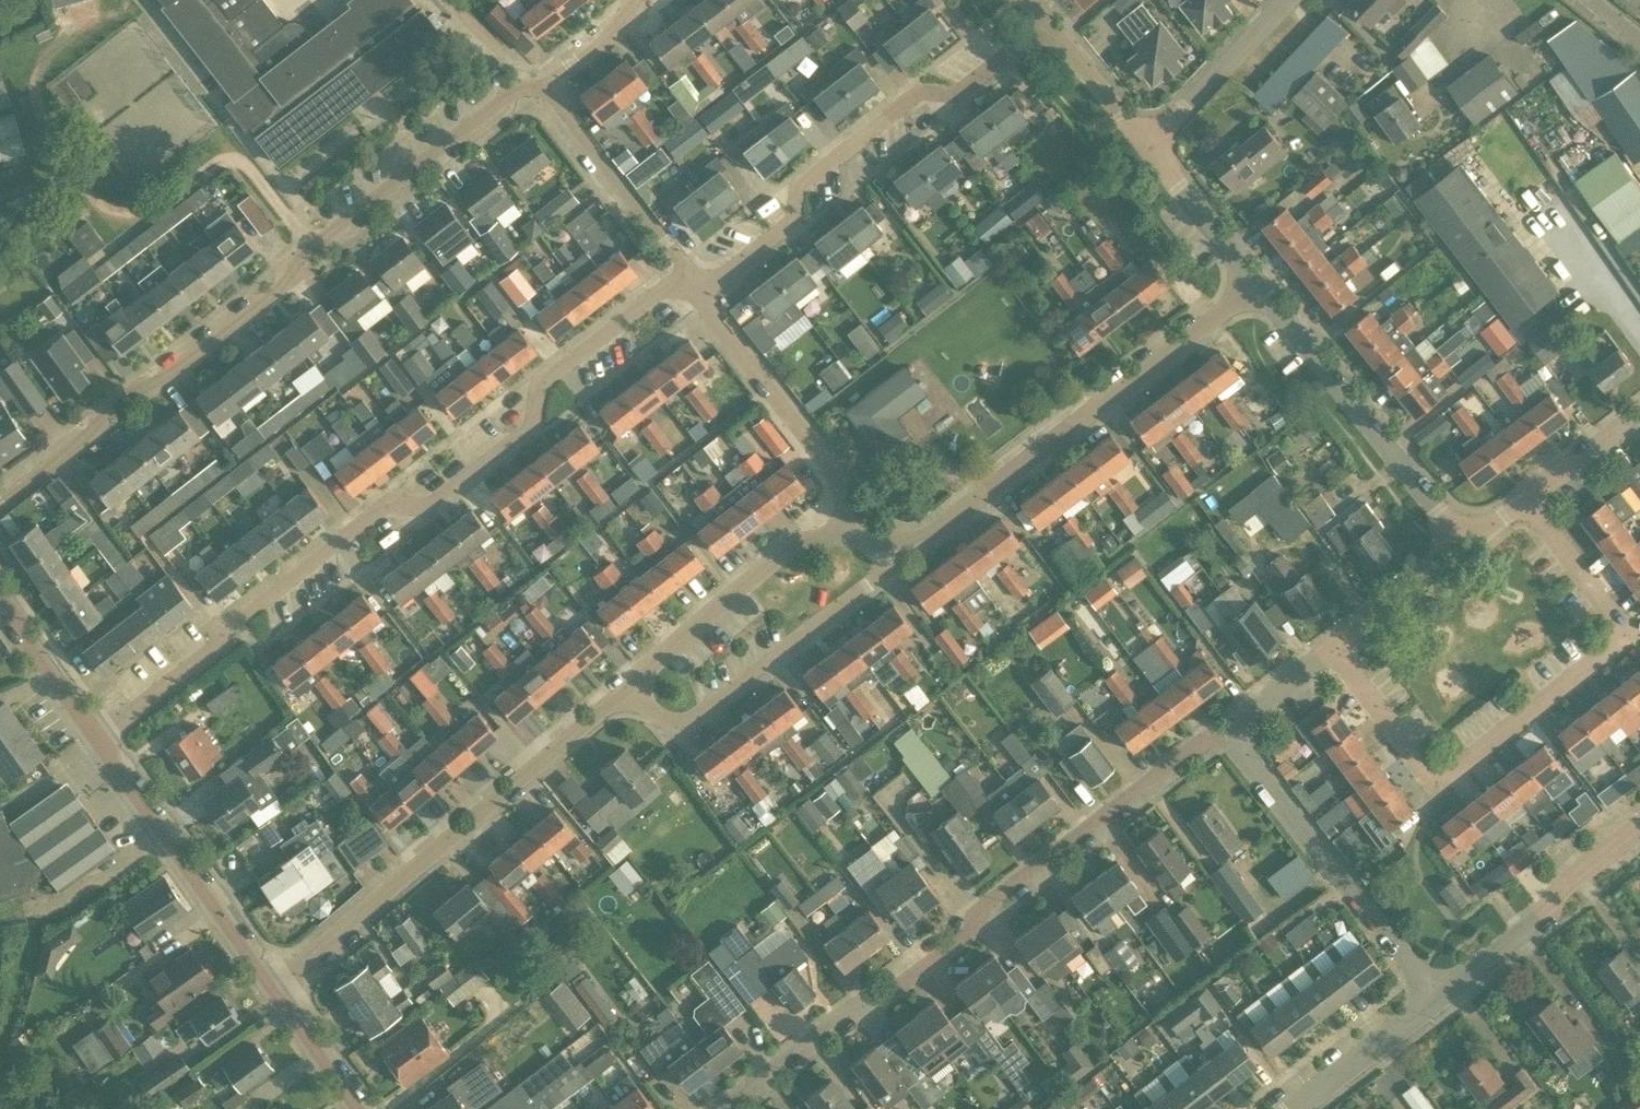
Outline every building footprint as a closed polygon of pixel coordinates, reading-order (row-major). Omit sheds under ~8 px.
[(236,96),(225,104),(245,131),(250,127),(257,136),(256,137),(275,162),(441,34),(421,9),(418,12),(411,3),(412,2),(411,0),(351,0),(348,3),(352,8),(312,40),(302,28),(299,24),(294,23),(289,23),(284,26),(264,0),(161,0),(236,96)] [(562,16),(550,0),(525,0),(530,7),(519,16),(535,36),(562,16)] [(582,0),(550,0),(562,16),(582,0)] [(734,14),(724,0),(703,0),(694,7),(712,31),(734,14)] [(734,14),(741,22),(753,13),(747,4),(752,0),(724,0),(734,14)] [(836,8),(853,29),(867,18),(853,0),(846,0),(836,8)] [(924,48),(946,30),(929,8),(935,4),(932,0),(918,0),(910,6),(914,20),(906,26),(924,48)] [(1137,0),(1119,0),(1118,1),(1127,10),(1137,0)] [(1181,4),(1204,32),(1214,24),(1216,25),(1233,12),(1223,0),(1187,0),(1181,4)] [(1405,1),(1405,0),(1354,0),(1350,5),(1370,25),(1389,7),(1394,12),(1405,1)] [(497,4),(484,16),(509,41),(521,29),(497,4)] [(1120,23),(1141,50),(1130,59),(1144,76),(1146,75),(1154,85),(1165,77),(1166,79),(1183,65),(1172,50),(1179,44),(1161,22),(1158,24),(1143,4),(1120,23)] [(1435,5),(1412,29),(1424,40),(1447,17),(1435,5)] [(690,48),(712,31),(694,7),(671,24),(690,48)] [(1315,30),(1334,48),(1348,33),(1327,17),(1315,30)] [(735,27),(744,39),(750,34),(752,37),(758,32),(747,18),(735,27)] [(1550,39),(1568,66),(1591,100),(1636,69),(1576,21),(1550,39)] [(696,56),(690,48),(671,24),(649,41),(669,69),(679,61),(683,66),(696,56)] [(879,48),(884,44),(901,66),(924,48),(906,26),(900,31),(886,24),(870,37),(879,48)] [(805,35),(815,48),(827,38),(816,25),(805,35)] [(1424,40),(1412,29),(1392,48),(1405,59),(1406,59),(1424,40)] [(1303,43),(1322,61),(1334,48),(1315,30),(1303,43)] [(767,43),(758,32),(752,37),(750,34),(744,39),(755,53),(767,43)] [(766,62),(776,76),(812,49),(801,35),(766,62)] [(742,38),(730,47),(746,69),(758,60),(742,38)] [(1291,56),(1310,74),(1322,61),(1303,43),(1291,56)] [(837,80),(854,102),(877,85),(859,63),(865,59),(856,48),(828,70),(836,80),(837,80)] [(690,61),(701,75),(707,71),(705,68),(711,64),(702,53),(690,61)] [(1410,93),(1429,79),(1411,55),(1406,59),(1405,59),(1392,69),(1410,93)] [(1278,69),(1298,87),(1310,74),(1291,56),(1278,69)] [(1475,122),(1516,92),(1490,56),(1449,86),(1475,122)] [(634,94),(646,85),(626,59),(603,77),(622,103),(631,114),(639,108),(643,106),(634,94)] [(776,76),(766,62),(731,88),(741,103),(776,76)] [(723,79),(711,64),(705,68),(707,71),(701,75),(707,83),(710,88),(717,83),(723,79)] [(1602,118),(1609,128),(1610,127),(1635,164),(1639,160),(1639,71),(1638,68),(1636,69),(1591,100),(1603,117),(1602,118)] [(1266,82),(1286,100),(1298,87),(1278,69),(1266,82)] [(1325,127),(1350,101),(1317,70),(1292,97),(1325,127)] [(10,102),(0,73),(0,106),(10,102)] [(723,90),(717,83),(710,88),(707,83),(698,90),(685,73),(669,85),(693,114),(723,90)] [(631,114),(622,103),(603,77),(580,95),(600,121),(600,120),(608,131),(623,119),(623,120),(631,114)] [(837,80),(836,80),(828,87),(817,78),(800,92),(809,102),(815,98),(832,120),(847,108),(854,102),(837,80)] [(1286,100),(1266,82),(1259,90),(1254,95),(1273,114),(1278,108),(1286,100)] [(1397,140),(1420,124),(1410,110),(1415,107),(1396,82),(1370,101),(1379,114),(1378,115),(1397,140)] [(1018,88),(1008,97),(1006,94),(983,112),(1001,136),(1025,118),(1019,111),(1030,103),(1018,88)] [(693,116),(678,97),(667,106),(682,125),(693,116)] [(1368,116),(1355,99),(1341,111),(1353,127),(1368,116)] [(727,119),(714,102),(697,115),(710,132),(727,119)] [(767,134),(784,157),(807,139),(790,117),(796,113),(786,102),(770,115),(774,129),(767,134)] [(623,120),(632,131),(640,125),(642,128),(650,123),(639,108),(631,114),(623,120)] [(961,132),(952,140),(963,154),(974,168),(983,161),(978,154),(986,148),(996,161),(1011,150),(1001,136),(983,112),(959,130),(961,132)] [(632,131),(643,146),(659,135),(650,123),(642,128),(640,125),(632,131)] [(759,124),(747,133),(730,145),(739,157),(745,153),(762,174),(784,157),(767,134),(759,124)] [(1239,142),(1214,163),(1237,192),(1262,172),(1262,173),(1287,152),(1266,126),(1242,146),(1239,142)] [(689,143),(679,130),(663,141),(673,154),(689,143)] [(528,177),(549,161),(532,138),(502,160),(523,188),(532,182),(528,177)] [(917,163),(936,187),(959,169),(954,162),(963,154),(952,140),(942,147),(941,145),(917,163)] [(649,177),(669,161),(657,146),(637,162),(649,177)] [(1618,241),(1639,226),(1639,186),(1616,152),(1576,181),(1618,241)] [(697,189),(714,211),(737,193),(720,172),(725,167),(716,156),(700,170),(703,184),(697,189)] [(912,205),(923,196),(933,208),(945,199),(936,187),(917,163),(894,181),(896,184),(886,191),(897,206),(907,198),(912,205)] [(1455,251),(1502,218),(1461,164),(1436,183),(1426,171),(1405,188),(1414,200),(1415,199),(1455,251)] [(1313,198),(1332,182),(1323,170),(1303,186),(1313,198)] [(506,192),(505,192),(488,171),(459,194),(480,221),(488,215),(491,218),(513,201),(506,192)] [(192,211),(211,197),(202,186),(184,201),(192,211)] [(545,228),(578,201),(567,187),(534,214),(545,228)] [(697,189),(690,195),(677,187),(660,200),(669,211),(674,207),(691,229),(714,211),(697,189)] [(1015,217),(1030,206),(1018,192),(1004,203),(1015,217)] [(236,202),(245,213),(256,204),(247,193),(236,202)] [(169,229),(192,211),(184,201),(160,219),(169,229)] [(839,224),(857,248),(881,230),(876,223),(885,216),(873,201),(864,208),(862,206),(839,224)] [(1304,231),(1314,222),(1326,212),(1319,202),(1306,213),(1307,214),(1296,222),(1286,209),(1266,226),(1283,247),(1304,231)] [(442,242),(462,227),(445,204),(416,227),(436,255),(446,247),(442,242)] [(598,216),(610,232),(620,224),(608,208),(598,216)] [(598,266),(615,289),(636,273),(619,250),(607,259),(585,228),(593,222),(584,209),(564,225),(596,267),(598,266)] [(1030,218),(1041,236),(1051,230),(1040,212),(1030,218)] [(1334,222),(1326,212),(1314,222),(1321,232),(1334,222)] [(1132,213),(1118,223),(1133,242),(1147,233),(1132,213)] [(1516,324),(1528,340),(1546,364),(1570,346),(1551,322),(1540,306),(1559,291),(1502,218),(1455,251),(1513,326),(1516,324)] [(147,246),(169,229),(160,219),(139,235),(147,246)] [(518,248),(497,219),(480,232),(501,261),(518,248)] [(87,220),(68,233),(86,257),(104,243),(87,220)] [(233,266),(255,249),(236,222),(213,240),(233,266)] [(1311,240),(1321,232),(1314,222),(1304,231),(1283,247),(1300,269),(1321,252),(1311,240)] [(857,248),(839,224),(815,242),(817,245),(808,252),(819,267),(829,259),(834,266),(857,248)] [(125,263),(147,246),(139,235),(117,252),(125,263)] [(393,288),(423,265),(402,237),(372,260),(393,288)] [(1094,247),(1105,262),(1111,257),(1109,254),(1115,250),(1106,238),(1094,247)] [(233,266),(213,240),(190,257),(211,283),(233,266)] [(577,282),(595,305),(615,289),(598,266),(596,267),(588,273),(576,258),(575,259),(563,244),(552,253),(565,267),(576,283),(577,282)] [(946,269),(959,286),(992,260),(979,244),(946,269)] [(1300,269),(1317,290),(1361,254),(1353,245),(1329,262),(1321,252),(1300,269)] [(1125,263),(1115,250),(1109,254),(1111,257),(1105,262),(1113,272),(1114,273),(1121,269),(1126,265),(1125,263)] [(103,280),(125,263),(117,252),(95,270),(103,280)] [(773,275),(792,299),(815,281),(810,274),(819,267),(808,252),(798,260),(796,257),(773,275)] [(1361,254),(1317,290),(1334,311),(1355,295),(1345,282),(1355,274),(1356,274),(1368,264),(1361,254)] [(95,270),(94,270),(83,255),(58,274),(60,289),(72,304),(103,280),(95,270)] [(211,283),(190,257),(168,274),(188,301),(211,283)] [(543,258),(532,267),(544,282),(555,274),(543,258)] [(1127,277),(1145,301),(1168,284),(1149,260),(1138,269),(1130,259),(1125,263),(1126,265),(1121,269),(1127,277)] [(473,280),(457,260),(440,273),(456,293),(473,280)] [(146,291),(166,318),(188,301),(168,274),(159,263),(137,280),(146,291)] [(518,306),(536,292),(517,268),(499,282),(518,306)] [(1104,294),(1123,318),(1145,301),(1127,277),(1121,269),(1114,273),(1113,272),(1097,285),(1104,294)] [(356,309),(376,293),(358,271),(329,294),(350,322),(360,314),(356,309)] [(1050,281),(1058,293),(1064,288),(1066,291),(1072,287),(1061,273),(1050,281)] [(773,275),(750,294),(751,296),(741,304),(752,317),(740,326),(760,351),(773,341),(769,337),(801,312),(792,299),(773,275)] [(494,316),(509,305),(490,281),(475,293),(494,316)] [(556,298),(574,321),(595,305),(577,282),(576,283),(568,289),(561,282),(550,290),(556,298)] [(1082,311),(1100,335),(1123,318),(1104,294),(1097,285),(1095,282),(1083,291),(1085,294),(1080,298),(1081,299),(1075,303),(1082,311)] [(1080,298),(1072,287),(1066,291),(1064,288),(1058,293),(1069,307),(1075,303),(1081,299),(1080,298)] [(166,318),(146,291),(124,308),(144,335),(166,318)] [(62,307),(54,293),(40,301),(48,316),(62,307)] [(97,321),(121,353),(144,335),(124,308),(114,296),(105,303),(111,311),(97,321)] [(410,330),(426,319),(411,296),(394,308),(410,330)] [(574,321),(556,298),(535,314),(553,337),(574,321)] [(1488,300),(1466,319),(1476,330),(1498,311),(1488,300)] [(1349,330),(1366,351),(1387,334),(1388,335),(1398,326),(1407,319),(1411,316),(1402,305),(1379,324),(1370,313),(1349,330)] [(328,336),(308,310),(285,327),(305,354),(312,362),(322,354),(315,346),(328,336)] [(877,326),(888,341),(908,326),(896,311),(877,326)] [(1077,353),(1100,335),(1082,311),(1059,329),(1077,353)] [(1501,354),(1520,339),(1501,315),(1482,329),(1501,354)] [(1387,334),(1366,351),(1383,372),(1404,356),(1416,346),(1415,345),(1406,333),(1417,324),(1411,316),(1407,319),(1398,326),(1388,335),(1387,334)] [(868,357),(882,346),(864,321),(849,331),(868,357)] [(464,348),(475,339),(462,322),(451,330),(464,348)] [(497,344),(514,367),(535,351),(518,328),(509,335),(498,323),(486,332),(497,344)] [(1458,359),(1472,335),(1458,326),(1443,350),(1458,359)] [(305,354),(285,327),(263,345),(283,371),(305,354)] [(349,342),(352,347),(367,366),(385,351),(367,328),(349,342)] [(78,390),(76,387),(87,379),(78,367),(93,356),(73,329),(63,336),(41,351),(50,364),(41,370),(62,398),(66,395),(68,397),(78,390)] [(1619,348),(1606,359),(1588,336),(1574,346),(1605,390),(1634,368),(1619,348)] [(455,377),(473,399),(494,383),(476,361),(467,368),(456,354),(442,338),(432,346),(456,376),(455,377)] [(707,364),(689,340),(666,358),(684,382),(707,364)] [(514,367),(497,344),(476,361),(494,383),(514,367)] [(283,371),(263,345),(240,362),(261,388),(283,371)] [(1383,372),(1400,394),(1421,377),(1432,368),(1444,358),(1437,349),(1425,358),(1416,346),(1404,356),(1383,372)] [(367,366),(352,347),(341,355),(344,359),(322,376),(331,387),(334,384),(338,389),(367,366)] [(418,383),(435,370),(419,349),(402,362),(418,383)] [(1219,351),(1196,369),(1214,392),(1237,375),(1219,351)] [(1467,388),(1496,364),(1487,354),(1457,377),(1467,388)] [(401,397),(414,387),(391,358),(379,367),(401,397)] [(684,382),(666,358),(644,375),(662,399),(684,382)] [(1452,368),(1444,358),(1432,368),(1440,378),(1452,368)] [(12,394),(30,381),(14,360),(0,370),(0,378),(12,394)] [(836,360),(819,372),(832,390),(849,378),(836,360)] [(261,388),(240,362),(219,379),(239,405),(261,388)] [(882,458),(909,437),(894,417),(924,393),(904,367),(846,411),(864,435),(882,458)] [(1439,378),(1440,378),(1432,368),(1421,377),(1400,394),(1417,415),(1448,391),(1439,378)] [(1192,409),(1214,392),(1196,369),(1174,386),(1192,409)] [(1511,387),(1517,383),(1508,371),(1496,380),(1507,395),(1514,390),(1511,387)] [(662,399),(644,375),(622,392),(640,416),(662,399)] [(331,387),(322,376),(300,393),(309,404),(331,387)] [(717,386),(734,408),(747,397),(730,376),(717,386)] [(473,399),(455,377),(435,393),(452,416),(473,399)] [(196,396),(215,421),(213,423),(220,433),(232,423),(226,415),(239,405),(219,379),(196,396)] [(1529,411),(1547,434),(1570,417),(1552,394),(1545,384),(1527,396),(1517,383),(1511,387),(1514,390),(1507,395),(1516,406),(1522,402),(1529,411)] [(685,395),(696,408),(707,398),(697,385),(685,395)] [(1174,386),(1152,402),(1170,426),(1192,409),(1174,386)] [(812,407),(833,395),(829,387),(808,399),(812,407)] [(640,416),(622,392),(599,410),(617,434),(640,416)] [(309,404),(300,393),(278,410),(287,421),(309,404)] [(1226,395),(1215,405),(1235,431),(1247,422),(1226,395)] [(717,411),(707,398),(696,408),(706,420),(717,411)] [(397,422),(414,445),(435,429),(418,406),(408,413),(397,399),(385,408),(396,423),(397,422)] [(365,425),(375,417),(362,400),(351,408),(364,425),(365,425)] [(1177,435),(1170,426),(1152,402),(1129,420),(1153,452),(1170,439),(1177,435)] [(30,443),(4,403),(0,405),(0,463),(30,443)] [(1468,424),(1474,420),(1463,405),(1452,414),(1460,426),(1466,421),(1468,424)] [(156,427),(176,453),(199,436),(179,410),(156,427)] [(287,421),(278,410),(256,427),(264,438),(287,421)] [(1524,451),(1547,434),(1529,411),(1506,428),(1524,451)] [(1415,436),(1423,446),(1450,423),(1442,413),(1415,436)] [(383,469),(393,461),(376,438),(365,446),(342,416),(332,424),(355,455),(355,454),(372,478),(373,477),(377,483),(388,475),(383,469)] [(231,447),(239,458),(264,438),(256,427),(248,417),(240,424),(245,436),(231,447)] [(376,438),(393,461),(414,445),(397,422),(396,423),(386,431),(375,417),(365,425),(376,438)] [(641,429),(650,442),(662,433),(653,420),(641,429)] [(1460,462),(1478,486),(1501,468),(1484,445),(1484,444),(1476,434),(1481,430),(1474,420),(1468,424),(1466,421),(1460,426),(1470,438),(1463,443),(1471,454),(1460,462)] [(770,423),(758,432),(776,455),(787,445),(770,423)] [(580,425),(567,435),(557,442),(575,466),(598,448),(580,425)] [(176,453),(156,427),(134,444),(154,471),(154,470),(159,476),(168,469),(164,463),(176,453)] [(1524,451),(1506,428),(1484,444),(1484,445),(1501,468),(1524,451)] [(745,430),(734,439),(743,451),(754,442),(745,430)] [(1170,439),(1180,453),(1192,443),(1182,430),(1177,435),(1170,439)] [(334,449),(324,435),(321,432),(311,440),(323,457),(334,449)] [(672,446),(662,433),(650,442),(660,456),(672,446)] [(1110,435),(1087,452),(1105,476),(1106,476),(1128,458),(1110,435)] [(692,452),(702,466),(725,451),(716,437),(692,452)] [(575,466),(557,442),(535,460),(553,483),(575,466)] [(257,469),(276,454),(268,443),(249,458),(257,469)] [(1190,466),(1203,457),(1192,443),(1180,453),(1190,466)] [(154,471),(134,444),(111,462),(131,488),(154,471)] [(309,463),(295,444),(285,451),(299,470),(309,463)] [(630,459),(643,481),(659,471),(645,450),(630,459)] [(764,481),(781,503),(802,486),(786,464),(772,474),(754,451),(745,458),(755,471),(763,481),(764,481)] [(1106,476),(1105,476),(1087,452),(1064,469),(1082,493),(1088,501),(1099,492),(1100,493),(1106,489),(1112,484),(1106,476)] [(355,454),(355,455),(334,471),(351,494),(372,478),(355,454)] [(257,469),(249,458),(227,475),(235,486),(257,469)] [(742,498),(759,520),(781,503),(764,481),(763,481),(755,471),(745,458),(736,465),(745,477),(733,486),(735,488),(742,498)] [(202,487),(224,470),(216,459),(194,476),(202,487)] [(553,483),(535,460),(512,477),(531,501),(553,483)] [(131,488),(111,462),(89,479),(109,505),(131,488)] [(1178,495),(1189,485),(1175,468),(1163,478),(1178,495)] [(1089,501),(1088,501),(1082,493),(1064,469),(1042,486),(1060,510),(1067,519),(1073,514),(1089,501)] [(598,483),(588,470),(576,479),(586,492),(598,483)] [(620,502),(641,485),(632,474),(612,491),(620,502)] [(235,486),(227,475),(204,493),(212,503),(235,486)] [(202,487),(194,476),(172,494),(180,504),(202,487)] [(531,501),(512,477),(490,495),(508,518),(531,501)] [(1106,489),(1115,501),(1120,497),(1122,499),(1128,495),(1117,480),(1112,484),(1106,489)] [(1302,532),(1274,495),(1263,481),(1227,509),(1239,524),(1261,508),(1287,543),(1302,532)] [(608,497),(598,483),(586,492),(596,505),(608,497)] [(712,484),(703,491),(713,504),(721,497),(720,496),(712,484)] [(719,515),(736,537),(759,520),(742,498),(735,488),(733,486),(720,496),(721,497),(713,504),(720,514),(719,515)] [(1067,519),(1060,510),(1042,486),(1019,504),(1037,527),(1045,521),(1051,530),(1061,524),(1071,537),(1071,538),(1078,533),(1076,530),(1082,526),(1073,514),(1067,519)] [(305,530),(328,513),(307,487),(284,504),(305,530)] [(713,504),(703,491),(693,498),(703,511),(713,504)] [(1606,502),(1583,520),(1598,540),(1622,522),(1636,511),(1620,491),(1606,502)] [(73,532),(92,518),(72,493),(60,502),(70,516),(44,535),(36,523),(9,542),(25,566),(52,546),(71,533),(73,532)] [(212,503),(204,493),(182,510),(190,520),(212,503)] [(1317,528),(1336,515),(1321,493),(1303,506),(1317,528)] [(172,494),(149,511),(157,522),(180,504),(172,494)] [(1137,506),(1128,495),(1122,499),(1120,497),(1115,501),(1125,515),(1137,506)] [(1158,517),(1147,502),(1133,512),(1144,527),(1145,527),(1158,517)] [(1340,525),(1338,523),(1328,531),(1343,550),(1352,542),(1372,568),(1394,552),(1378,532),(1384,527),(1366,503),(1340,525)] [(305,530),(284,504),(262,521),(283,548),(305,530)] [(532,514),(542,527),(554,518),(543,505),(532,514)] [(479,541),(489,533),(471,509),(448,527),(467,551),(473,559),(479,555),(485,550),(479,541)] [(150,535),(164,553),(175,544),(169,537),(190,520),(182,510),(150,535)] [(157,522),(149,511),(130,526),(138,537),(157,522)] [(736,537),(719,515),(698,531),(715,553),(736,537)] [(93,542),(98,548),(109,541),(92,518),(73,532),(71,533),(83,549),(93,542)] [(564,531),(554,518),(542,527),(552,540),(564,531)] [(978,535),(996,559),(1018,542),(1000,518),(978,535)] [(283,548),(262,521),(240,539),(261,565),(283,548)] [(1598,540),(1614,560),(1637,542),(1622,522),(1598,540)] [(1071,538),(1071,537),(1052,552),(1078,586),(1103,567),(1087,545),(1093,541),(1082,526),(1076,530),(1078,533),(1071,538)] [(467,551),(448,527),(426,544),(444,568),(454,560),(461,569),(467,564),(473,559),(467,551)] [(654,529),(645,536),(655,549),(664,542),(654,529)] [(996,559),(978,535),(955,553),(973,576),(996,559)] [(655,549),(645,536),(636,543),(646,556),(655,549)] [(261,565),(240,539),(218,556),(239,582),(261,565)] [(1614,560),(1629,580),(1639,572),(1639,540),(1637,542),(1614,560)] [(98,548),(115,571),(126,563),(109,541),(98,548)] [(679,581),(702,564),(685,542),(662,559),(679,581)] [(239,582),(218,556),(208,543),(198,551),(208,564),(195,574),(216,600),(239,582)] [(432,577),(444,568),(426,544),(404,561),(422,585),(429,594),(435,590),(439,586),(432,577)] [(25,566),(42,589),(69,569),(52,546),(25,566)] [(973,576),(955,553),(933,570),(951,593),(957,602),(963,598),(972,609),(973,611),(990,599),(979,584),(973,576)] [(1306,620),(1328,604),(1305,575),(1300,579),(1281,554),(1266,566),(1283,590),(1280,592),(1291,607),(1295,605),(1306,620)] [(467,564),(477,577),(489,568),(479,555),(473,559),(467,564)] [(1128,588),(1146,575),(1134,558),(1115,571),(1128,588)] [(1187,558),(1162,577),(1170,589),(1196,569),(1187,558)] [(679,581),(662,559),(641,575),(658,597),(679,581)] [(422,585),(404,561),(381,579),(399,603),(422,585)] [(612,562),(602,569),(612,582),(621,575),(621,574),(612,562)] [(996,572),(1006,585),(1018,576),(1008,564),(996,572)] [(499,581),(489,568),(477,577),(488,590),(499,581)] [(69,569),(42,589),(58,611),(85,592),(69,569)] [(612,582),(602,569),(593,576),(603,589),(612,582)] [(928,611),(951,593),(933,570),(910,587),(928,611)] [(1639,595),(1639,572),(1629,580),(1639,595)] [(167,573),(146,589),(137,597),(142,604),(163,630),(193,607),(167,573)] [(620,592),(637,614),(658,597),(641,575),(630,584),(621,573),(621,574),(621,575),(612,582),(620,592)] [(1016,598),(1022,594),(1028,590),(1027,589),(1018,576),(1006,585),(1016,598)] [(1111,576),(1086,587),(1094,604),(1118,594),(1111,576)] [(1179,583),(1172,589),(1184,605),(1192,600),(1179,583)] [(1221,593),(1264,650),(1280,638),(1253,602),(1247,606),(1232,586),(1221,593)] [(423,599),(433,612),(445,603),(435,590),(429,594),(423,599)] [(85,592),(58,611),(75,635),(116,605),(107,593),(93,603),(85,592)] [(637,614),(620,592),(598,609),(615,631),(637,614)] [(1211,601),(1227,622),(1221,626),(1248,662),(1264,650),(1221,593),(1211,601)] [(369,627),(380,618),(362,594),(339,612),(357,636),(364,644),(370,640),(375,635),(369,627)] [(952,606),(962,621),(968,616),(966,614),(972,609),(963,598),(957,602),(952,606)] [(1201,632),(1215,621),(1197,599),(1183,609),(1201,632)] [(455,615),(445,603),(433,612),(443,624),(455,615)] [(163,630),(142,604),(113,627),(133,653),(163,630)] [(888,646),(911,629),(893,605),(870,623),(888,646)] [(546,617),(537,606),(525,615),(537,629),(543,624),(540,622),(546,617)] [(493,608),(485,622),(500,631),(508,617),(493,608)] [(1061,608),(1030,626),(1041,645),(1072,627),(1061,608)] [(973,611),(972,609),(966,614),(968,616),(962,621),(971,633),(983,624),(973,611)] [(357,636),(339,612),(317,629),(335,653),(357,636)] [(556,630),(546,617),(540,622),(543,624),(537,629),(545,639),(546,640),(552,635),(557,631),(556,630)] [(894,654),(888,646),(870,623),(848,640),(866,663),(876,656),(882,664),(894,654)] [(552,635),(559,644),(578,667),(600,648),(581,625),(569,636),(561,626),(556,630),(557,631),(552,635)] [(968,656),(946,626),(934,635),(956,664),(968,656)] [(133,653),(113,627),(84,650),(103,676),(133,653)] [(335,653),(317,629),(295,647),(313,670),(335,653)] [(549,652),(537,662),(557,685),(578,667),(559,644),(552,635),(546,640),(545,639),(541,643),(549,652)] [(1149,645),(1159,660),(1165,655),(1163,652),(1170,648),(1160,636),(1149,645)] [(358,649),(367,660),(373,656),(375,659),(381,654),(370,640),(364,644),(358,649)] [(873,672),(866,663),(848,640),(826,657),(843,680),(850,689),(857,684),(873,672)] [(482,651),(494,665),(499,660),(497,658),(502,653),(493,642),(482,651)] [(463,672),(474,663),(461,646),(449,655),(463,672)] [(313,670),(295,647),(272,664),(297,696),(314,683),(320,679),(313,670)] [(516,680),(535,703),(557,685),(537,662),(525,647),(509,661),(514,667),(509,672),(516,680)] [(1181,662),(1170,648),(1163,652),(1165,655),(1159,660),(1168,672),(1181,662)] [(1181,675),(1199,699),(1222,682),(1196,648),(1186,657),(1194,666),(1181,675)] [(889,660),(897,671),(904,666),(906,669),(912,664),(901,650),(889,660)] [(509,661),(502,653),(497,658),(499,660),(494,665),(503,676),(509,672),(514,667),(509,661)] [(390,666),(381,654),(375,659),(373,656),(367,660),(378,675),(390,666)] [(826,657),(803,674),(827,706),(844,693),(850,689),(843,680),(826,657)] [(921,676),(912,664),(906,669),(904,666),(897,671),(908,686),(921,676)] [(1054,716),(1074,699),(1050,667),(1029,682),(1054,716)] [(1104,679),(1114,692),(1126,683),(1116,670),(1104,679)] [(1621,686),(1638,709),(1639,711),(1639,671),(1621,686)] [(314,683),(325,698),(331,693),(329,690),(335,686),(326,674),(320,679),(314,683)] [(1177,716),(1199,699),(1181,675),(1159,693),(1177,716)] [(535,703),(516,680),(494,699),(513,722),(535,703)] [(241,695),(233,683),(205,700),(212,712),(241,695)] [(1136,696),(1126,683),(1114,692),(1124,706),(1136,696)] [(844,693),(855,708),(861,703),(859,701),(866,696),(857,684),(850,689),(844,693)] [(346,701),(335,686),(329,690),(331,693),(325,698),(334,709),(346,701)] [(1621,686),(1601,702),(1619,724),(1627,735),(1639,724),(1639,711),(1638,709),(1621,686)] [(789,722),(802,712),(784,688),(761,706),(786,738),(780,743),(789,754),(795,750),(797,753),(802,748),(792,734),(796,731),(789,722)] [(422,703),(432,715),(443,706),(433,693),(422,703)] [(1154,733),(1177,716),(1159,693),(1136,710),(1154,733)] [(877,709),(866,696),(859,701),(861,703),(855,708),(864,719),(877,709)] [(0,703),(0,769),(9,781),(48,754),(9,697),(0,703)] [(377,702),(366,712),(385,732),(395,722),(377,702)] [(1619,724),(1601,702),(1581,717),(1599,740),(1599,739),(1610,753),(1619,746),(1608,733),(1619,724)] [(454,718),(443,706),(432,715),(443,728),(454,718)] [(786,738),(761,706),(738,723),(757,747),(771,736),(777,745),(780,743),(786,738)] [(1131,751),(1154,733),(1136,710),(1113,727),(1131,751)] [(1325,747),(1326,748),(1350,731),(1334,710),(1310,728),(1311,729),(1303,736),(1318,753),(1325,747)] [(497,736),(478,713),(455,732),(474,756),(497,736)] [(846,716),(834,724),(851,747),(863,738),(846,716)] [(1599,740),(1581,717),(1561,733),(1578,756),(1599,740)] [(223,770),(233,782),(205,802),(224,829),(257,805),(260,809),(277,797),(259,772),(310,736),(296,718),(286,725),(287,727),(272,738),(270,735),(240,757),(223,770)] [(757,747),(738,723),(716,740),(734,764),(757,747)] [(1071,777),(1079,770),(1089,783),(1111,766),(1090,739),(1089,739),(1079,725),(1055,743),(1063,755),(1057,760),(1071,777)] [(212,762),(220,756),(199,726),(191,732),(190,731),(166,748),(189,779),(212,763),(212,762)] [(345,726),(323,737),(329,748),(351,737),(345,726)] [(931,796),(952,780),(912,728),(894,742),(905,755),(901,758),(931,796)] [(379,739),(388,750),(394,746),(396,749),(402,744),(391,730),(379,739)] [(1283,758),(1300,745),(1289,730),(1268,745),(1280,762),(1277,765),(1286,778),(1298,770),(1291,760),(1286,763),(1283,758)] [(825,731),(803,750),(811,760),(806,763),(809,767),(821,758),(827,765),(842,752),(825,731)] [(1003,781),(1014,795),(1035,823),(1058,805),(1037,777),(1044,772),(1011,731),(1001,739),(1022,766),(1003,781)] [(1326,748),(1342,769),(1365,751),(1350,731),(1326,748)] [(474,756),(455,732),(435,749),(434,750),(453,773),(474,756)] [(432,791),(453,773),(434,750),(435,749),(422,734),(406,748),(410,754),(405,759),(413,768),(432,791)] [(734,764),(716,740),(693,757),(711,781),(734,764)] [(388,750),(399,763),(405,759),(410,754),(406,748),(402,744),(396,749),(394,746),(388,750)] [(1542,784),(1563,768),(1545,745),(1524,762),(1542,784)] [(803,750),(802,748),(797,753),(795,750),(789,754),(799,769),(806,763),(811,760),(803,750)] [(597,830),(608,821),(616,830),(660,791),(624,749),(601,769),(610,781),(589,799),(586,795),(575,804),(597,830)] [(1342,769),(1356,788),(1380,771),(1365,751),(1342,769)] [(1542,784),(1524,762),(1504,777),(1522,800),(1542,784)] [(1627,775),(1632,782),(1633,782),(1635,786),(1639,782),(1639,765),(1627,775)] [(852,799),(866,788),(848,766),(835,776),(852,799)] [(432,791),(413,768),(391,786),(411,809),(432,791)] [(735,777),(745,791),(751,787),(749,784),(756,779),(747,768),(735,777)] [(1372,808),(1395,790),(1380,771),(1356,788),(1342,799),(1357,818),(1371,807),(1372,808)] [(361,773),(350,783),(389,828),(411,809),(391,786),(391,787),(379,772),(368,781),(361,773)] [(1608,806),(1623,795),(1635,786),(1627,775),(1600,795),(1608,806)] [(1522,800),(1504,777),(1485,792),(1509,824),(1529,808),(1522,800)] [(767,794),(756,779),(749,784),(751,787),(745,791),(754,803),(767,794)] [(1313,788),(1320,800),(1335,790),(1329,779),(1313,788)] [(1290,788),(1300,801),(1308,795),(1298,782),(1290,788)] [(110,852),(64,785),(12,822),(14,825),(8,828),(1,809),(0,809),(0,902),(32,890),(30,887),(48,874),(59,888),(110,852)] [(1410,810),(1395,790),(1372,808),(1358,819),(1380,848),(1394,838),(1387,829),(1411,811),(1410,810)] [(1012,840),(1035,823),(1014,795),(995,809),(982,792),(970,801),(984,820),(992,814),(1012,840)] [(1510,825),(1509,824),(1485,792),(1465,808),(1483,831),(1491,841),(1510,825)] [(1579,798),(1591,814),(1597,809),(1585,793),(1579,798)] [(1316,807),(1308,795),(1300,801),(1309,813),(1316,807)] [(812,831),(826,820),(808,798),(794,808),(812,831)] [(1216,859),(1240,841),(1212,804),(1188,822),(1216,859)] [(1483,831),(1465,808),(1445,824),(1447,827),(1435,837),(1449,855),(1461,846),(1462,847),(1483,831)] [(591,853),(573,832),(552,810),(531,828),(551,851),(560,843),(568,851),(569,850),(579,863),(591,853)] [(930,834),(943,852),(963,837),(972,850),(981,844),(957,811),(938,825),(929,811),(911,823),(922,840),(930,834)] [(1574,825),(1568,818),(1548,832),(1548,833),(1554,840),(1574,825)] [(270,819),(257,828),(269,845),(282,836),(270,819)] [(281,845),(290,857),(260,879),(269,893),(336,846),(317,819),(308,826),(303,820),(294,826),(298,832),(281,845)] [(551,851),(531,828),(510,845),(529,870),(530,869),(551,851)] [(621,831),(604,844),(616,860),(633,847),(621,831)] [(1165,888),(1167,886),(1174,897),(1184,889),(1177,879),(1188,870),(1159,831),(1136,848),(1165,888)] [(1331,839),(1340,851),(1352,843),(1342,831),(1331,839)] [(286,913),(293,913),(306,904),(306,898),(305,896),(332,876),(323,864),(334,856),(346,873),(371,855),(356,832),(336,846),(269,893),(282,912),(285,910),(286,913)] [(1527,847),(1536,858),(1535,858),(1536,859),(1557,844),(1554,840),(1548,833),(1548,832),(1527,847)] [(889,852),(900,867),(895,871),(909,890),(902,896),(917,914),(938,899),(909,861),(919,854),(904,833),(894,840),(898,846),(889,852)] [(991,857),(981,844),(972,850),(963,837),(943,852),(962,878),(991,857)] [(1535,858),(1536,858),(1527,847),(1525,844),(1506,859),(1517,873),(1535,858)] [(529,870),(510,845),(488,864),(494,871),(484,880),(518,920),(528,912),(508,888),(519,878),(526,887),(531,883),(537,878),(530,869),(529,870)] [(1267,878),(1284,899),(1312,876),(1296,855),(1267,878)] [(1506,859),(1473,884),(1484,897),(1516,872),(1506,859)] [(1246,921),(1263,908),(1226,861),(1209,874),(1246,921)] [(1134,914),(1146,904),(1135,891),(1137,889),(1117,862),(1094,879),(1115,907),(1124,899),(1134,914)] [(903,925),(917,914),(902,896),(909,890),(895,871),(884,880),(872,865),(863,872),(874,887),(903,925)] [(531,883),(542,896),(547,892),(545,890),(552,884),(542,873),(537,878),(531,883)] [(817,889),(825,900),(844,885),(836,875),(817,889)] [(144,937),(185,909),(163,877),(122,905),(144,937)] [(518,920),(484,880),(483,878),(471,888),(467,883),(434,910),(456,936),(486,910),(506,934),(521,923),(518,920)] [(788,908),(798,900),(782,879),(772,887),(788,908)] [(1106,913),(1115,907),(1094,879),(1071,896),(1092,924),(1095,922),(1104,936),(1116,927),(1106,913)] [(1456,911),(1469,901),(1453,881),(1440,891),(1456,911)] [(552,907),(563,898),(552,884),(545,890),(547,892),(542,896),(552,907)] [(806,915),(825,900),(817,889),(798,904),(806,915)] [(773,922),(785,915),(776,900),(764,908),(773,922)] [(1183,933),(1182,933),(1192,946),(1209,933),(1186,904),(1171,915),(1183,933)] [(1183,933),(1171,915),(1164,906),(1144,921),(1164,947),(1182,933),(1183,933)] [(866,953),(889,936),(868,910),(845,927),(866,953)] [(1081,949),(1076,941),(1052,910),(1033,925),(1062,963),(1063,962),(1081,949)] [(823,944),(843,970),(866,953),(845,927),(834,912),(822,921),(830,932),(833,929),(837,934),(823,944)] [(391,952),(399,963),(429,941),(409,914),(394,926),(406,941),(391,952)] [(1295,947),(1316,931),(1305,917),(1284,934),(1295,947)] [(57,934),(65,947),(80,937),(72,924),(57,934)] [(814,993),(794,967),(807,957),(792,937),(762,959),(736,925),(717,939),(758,993),(770,984),(790,1011),(800,1003),(803,1005),(813,998),(811,995),(814,993)] [(1037,971),(1038,970),(1043,976),(1046,973),(1055,977),(1067,968),(1063,962),(1062,963),(1033,925),(1013,940),(1037,971)] [(1119,975),(1138,961),(1122,940),(1104,954),(1119,975)] [(414,953),(426,969),(439,958),(427,942),(414,953)] [(1333,963),(1337,960),(1357,987),(1380,970),(1359,943),(1341,957),(1331,942),(1323,949),(1333,963)] [(1101,974),(1110,967),(1094,946),(1084,953),(1101,974)] [(175,1016),(171,1010),(213,980),(191,950),(169,966),(166,962),(146,977),(161,998),(151,1006),(154,1010),(145,1016),(156,1030),(175,1016)] [(1631,994),(1639,1004),(1639,1005),(1639,1007),(1639,973),(1623,951),(1613,959),(1611,957),(1601,964),(1603,967),(1600,969),(1623,1000),(1631,994)] [(345,1002),(377,979),(391,969),(379,954),(366,963),(366,964),(348,977),(343,974),(336,979),(337,985),(334,987),(345,1002)] [(1025,998),(1016,987),(993,956),(973,970),(1006,1012),(1008,1010),(1014,1013),(1023,1006),(1023,999),(1025,998)] [(36,974),(51,977),(55,960),(40,957),(36,974)] [(434,989),(453,975),(440,958),(439,958),(426,969),(422,972),(434,989)] [(439,986),(453,1004),(488,977),(474,959),(439,986)] [(1315,977),(1336,1004),(1357,987),(1337,960),(1333,963),(1320,973),(1309,959),(1300,965),(1311,979),(1315,977)] [(1314,1020),(1336,1004),(1315,977),(1311,979),(1300,965),(1287,976),(1279,982),(1290,996),(1293,993),(1314,1020)] [(954,985),(978,1016),(982,1022),(988,1017),(990,1019),(996,1020),(1006,1012),(973,970),(954,985)] [(604,1025),(617,1017),(590,974),(577,982),(604,1025)] [(345,1002),(358,1020),(390,998),(377,979),(345,1002)] [(542,997),(556,1014),(576,999),(562,981),(542,997)] [(1229,982),(1218,990),(1228,1005),(1239,997),(1229,982)] [(1045,983),(1035,990),(1051,1011),(1061,1004),(1045,983)] [(1176,1008),(1187,1022),(1198,1013),(1202,1019),(1220,1005),(1206,986),(1176,1008)] [(390,998),(358,1020),(369,1035),(401,1013),(400,1011),(413,1003),(404,989),(390,998)] [(1051,1011),(1035,990),(1025,998),(1041,1019),(1051,1011)] [(1292,1037),(1314,1020),(1293,993),(1290,996),(1276,1006),(1265,992),(1257,998),(1268,1012),(1271,1010),(1292,1037)] [(739,1049),(721,1025),(733,1017),(714,993),(694,1008),(693,1015),(707,1035),(694,1045),(713,1069),(739,1049)] [(238,1021),(236,1018),(237,1015),(234,1009),(230,1009),(222,998),(178,1030),(186,1041),(200,1031),(208,1042),(238,1021)] [(933,1001),(914,1016),(938,1047),(948,1060),(962,1049),(967,1057),(973,1052),(966,1042),(958,1032),(957,1032),(933,1001)] [(1531,1019),(1551,1046),(1550,1046),(1564,1066),(1595,1042),(1580,1022),(1573,1027),(1554,1001),(1531,1019)] [(1175,1030),(1187,1022),(1176,1008),(1165,1016),(1175,1030)] [(1269,1054),(1292,1037),(1271,1010),(1268,1012),(1254,1023),(1244,1009),(1235,1015),(1247,1030),(1249,1028),(1269,1054)] [(91,1070),(129,1043),(110,1016),(72,1043),(91,1070)] [(405,1086),(447,1055),(419,1016),(377,1046),(405,1086)] [(938,1047),(914,1016),(894,1030),(903,1042),(893,1050),(932,1102),(942,1095),(928,1075),(948,1060),(938,1047)] [(1212,1055),(1233,1082),(1255,1065),(1235,1038),(1223,1047),(1203,1022),(1193,1030),(1201,1041),(1198,1044),(1209,1058),(1212,1055)] [(986,1028),(976,1035),(992,1056),(1018,1090),(1028,1082),(1003,1049),(1002,1049),(986,1028)] [(677,1058),(663,1040),(659,1035),(639,1050),(658,1074),(669,1065),(687,1089),(713,1069),(694,1045),(677,1058)] [(992,1056),(976,1035),(966,1042),(973,1052),(982,1064),(992,1056)] [(1074,1043),(1066,1049),(1074,1060),(1082,1053),(1074,1043)] [(233,1077),(240,1088),(241,1089),(271,1068),(269,1064),(270,1061),(267,1055),(263,1056),(255,1045),(209,1076),(218,1088),(233,1077)] [(893,1050),(882,1058),(874,1046),(850,1064),(874,1095),(875,1095),(885,1108),(909,1091),(922,1108),(923,1108),(932,1102),(893,1050)] [(539,1101),(540,1094),(545,1091),(544,1090),(558,1079),(573,1068),(560,1051),(531,1073),(486,1108),(538,1108),(539,1101)] [(605,1052),(585,1067),(593,1078),(613,1063),(605,1052)] [(140,1081),(149,1095),(190,1067),(180,1053),(140,1081)] [(1211,1099),(1233,1082),(1212,1055),(1209,1058),(1195,1068),(1185,1054),(1176,1060),(1187,1075),(1191,1072),(1211,1099)] [(1489,1104),(1487,1105),(1490,1108),(1510,1108),(1538,1088),(1522,1068),(1512,1076),(1517,1082),(1507,1090),(1502,1084),(1503,1082),(1482,1055),(1461,1072),(1482,1099),(1484,1097),(1489,1104)] [(570,1095),(593,1078),(585,1067),(584,1067),(581,1062),(573,1068),(558,1079),(570,1095)] [(1211,1099),(1191,1072),(1187,1075),(1173,1086),(1163,1071),(1154,1077),(1165,1092),(1169,1089),(1184,1108),(1198,1108),(1211,1099)] [(493,1094),(481,1078),(478,1073),(452,1092),(451,1091),(425,1108),(471,1108),(493,1094)] [(185,1106),(207,1092),(198,1076),(174,1092),(185,1106)] [(1064,1099),(1072,1108),(1099,1087),(1091,1077),(1064,1099)] [(558,1079),(544,1090),(545,1091),(540,1094),(539,1101),(545,1108),(551,1108),(570,1095),(558,1079)] [(830,1080),(806,1098),(814,1108),(852,1108),(830,1080)] [(636,1086),(613,1104),(617,1108),(653,1108),(636,1086)] [(1169,1089),(1165,1092),(1151,1102),(1141,1088),(1133,1093),(1143,1108),(1146,1106),(1149,1108),(1184,1108),(1169,1089)] [(1614,1108),(1639,1108),(1639,1089),(1614,1108)] [(1033,1108),(1022,1095),(1004,1108),(1033,1108)] [(1059,1097),(1044,1108),(1069,1108),(1059,1097)]
